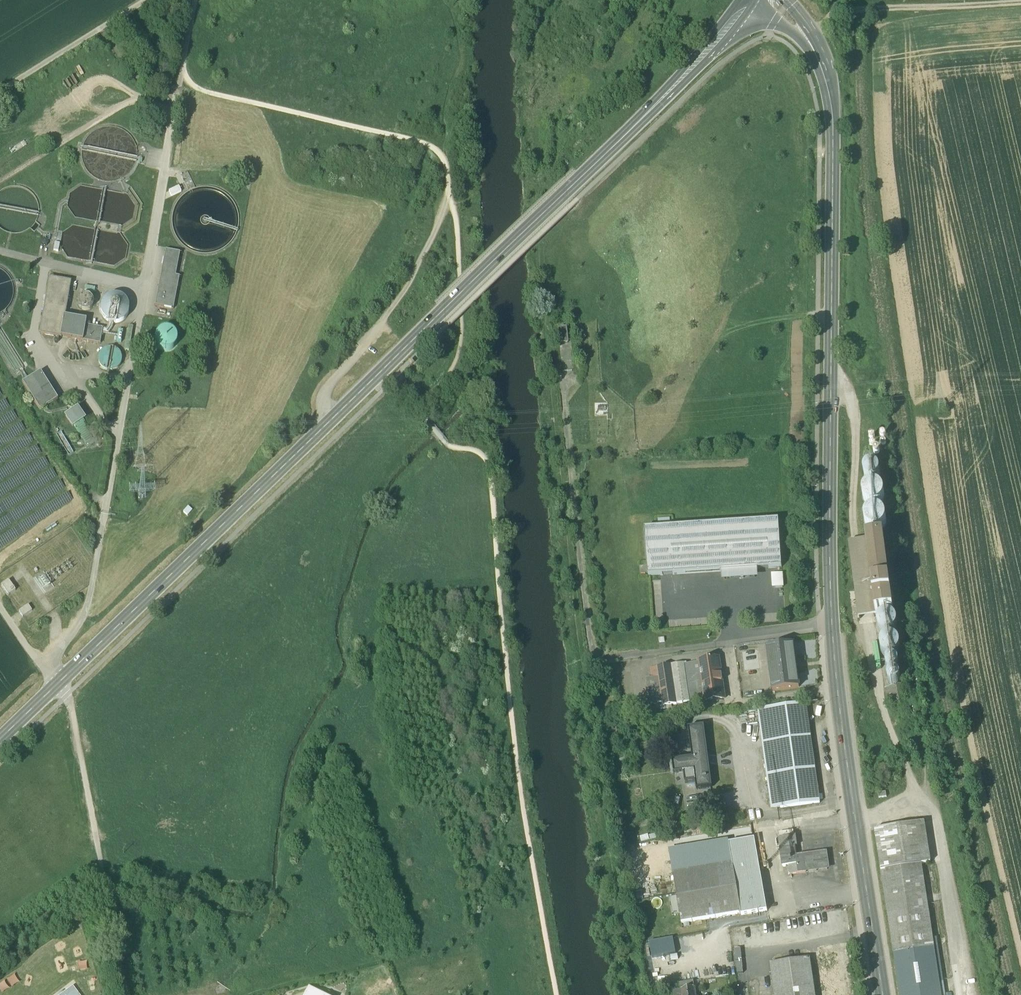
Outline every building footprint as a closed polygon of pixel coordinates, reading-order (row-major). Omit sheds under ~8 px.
[(184,253),(166,250),(155,305),(173,309),(184,253)] [(70,283),(50,279),(44,313),(41,334),(100,344),(103,329),(86,326),(86,321),(64,317),(70,283)] [(109,323),(114,324),(119,323),(123,320),(127,317),(128,312),(129,307),(127,302),(124,299),(119,296),(115,295),(110,296),(105,298),(102,302),(100,307),(100,312),(102,316),(105,320),(109,323)] [(162,350),(166,351),(170,350),(174,348),(176,344),(177,340),(176,336),(174,332),(171,330),(166,329),(162,330),(159,332),(156,335),(155,340),(156,344),(158,347),(162,350)] [(107,370),(112,370),(116,369),(120,366),(122,362),(122,358),(121,353),(118,350),(114,348),(110,347),(105,349),(102,352),(100,355),(99,360),(100,364),(103,368),(107,370)] [(155,362),(149,363),(154,387),(159,385),(155,362)] [(40,373),(23,384),(40,412),(58,400),(40,373)] [(62,417),(71,429),(85,420),(77,408),(62,417)] [(879,478),(880,474),(879,470),(876,467),(872,466),(868,467),(865,470),(864,475),(865,479),(868,482),(872,483),(876,481),(879,478)] [(883,502),(885,496),(883,491),(879,487),(874,485),(868,487),(864,491),(863,496),(864,502),(868,506),(874,507),(879,506),(883,502)] [(885,526),(886,521),(885,515),(881,511),(875,510),(870,512),(866,516),(865,521),(866,527),(870,530),(876,532),(881,530),(885,526)] [(670,520),(658,521),(659,529),(671,528),(670,520)] [(659,529),(645,530),(648,577),(782,568),(779,521),(671,528),(659,529)] [(883,538),(849,543),(859,618),(893,613),(883,538)] [(45,592),(54,587),(45,571),(36,576),(45,592)] [(772,573),(773,588),(785,587),(784,573),(772,573)] [(9,579),(1,584),(8,595),(15,590),(9,579)] [(29,603),(19,610),(24,616),(33,609),(29,603)] [(896,631),(897,626),(895,621),(892,618),(887,617),(882,618),(879,622),(877,626),(879,631),(882,635),(887,636),(892,635),(896,631)] [(899,653),(900,648),(899,643),(895,640),(890,639),(885,640),(882,644),(880,649),(882,654),(885,657),(890,659),(895,657),(899,653)] [(781,647),(768,649),(770,648),(776,691),(773,691),(773,692),(799,688),(794,645),(793,645),(781,647)] [(749,651),(743,655),(744,662),(750,663),(756,659),(755,654),(749,651)] [(699,661),(699,663),(701,679),(704,701),(724,698),(719,659),(699,661)] [(898,669),(899,666),(898,663),(896,661),(893,660),(890,661),(887,663),(886,666),(887,669),(890,672),(893,673),(896,672),(898,669)] [(687,663),(671,665),(677,705),(704,701),(701,679),(695,680),(693,664),(687,665),(687,663)] [(695,680),(701,679),(699,663),(693,664),(695,680)] [(671,665),(657,667),(662,703),(663,707),(677,705),(671,665)] [(657,667),(650,668),(655,704),(662,703),(657,667)] [(900,683),(901,680),(900,677),(897,674),(894,674),(891,674),(889,677),(888,680),(889,683),(891,685),(894,686),(898,685),(900,683)] [(902,686),(886,689),(885,689),(886,694),(890,697),(892,696),(895,709),(904,707),(903,701),(905,701),(902,688),(903,688),(902,686)] [(807,704),(758,711),(771,810),(821,803),(807,704)] [(713,788),(704,727),(688,729),(692,759),(694,772),(697,790),(713,788)] [(611,730),(614,742),(620,741),(617,729),(612,730),(611,730)] [(674,775),(694,772),(692,759),(672,762),(674,775)] [(924,822),(875,830),(900,994),(942,994),(922,864),(931,863),(924,822)] [(796,836),(779,838),(783,866),(789,865),(790,874),(806,872),(804,856),(797,857),(795,846),(797,846),(796,836)] [(755,839),(729,844),(733,864),(738,895),(764,891),(755,839)] [(717,845),(706,847),(705,846),(689,848),(690,869),(719,866),(717,845)] [(733,864),(673,875),(682,924),(741,914),(738,895),(733,864)] [(764,891),(738,895),(741,914),(741,915),(767,911),(764,891)] [(770,964),(775,994),(815,994),(810,958),(770,964)] [(693,975),(693,976),(679,978),(677,978),(679,991),(681,990),(695,988),(693,975)] [(73,987),(62,994),(79,994),(73,987)]
